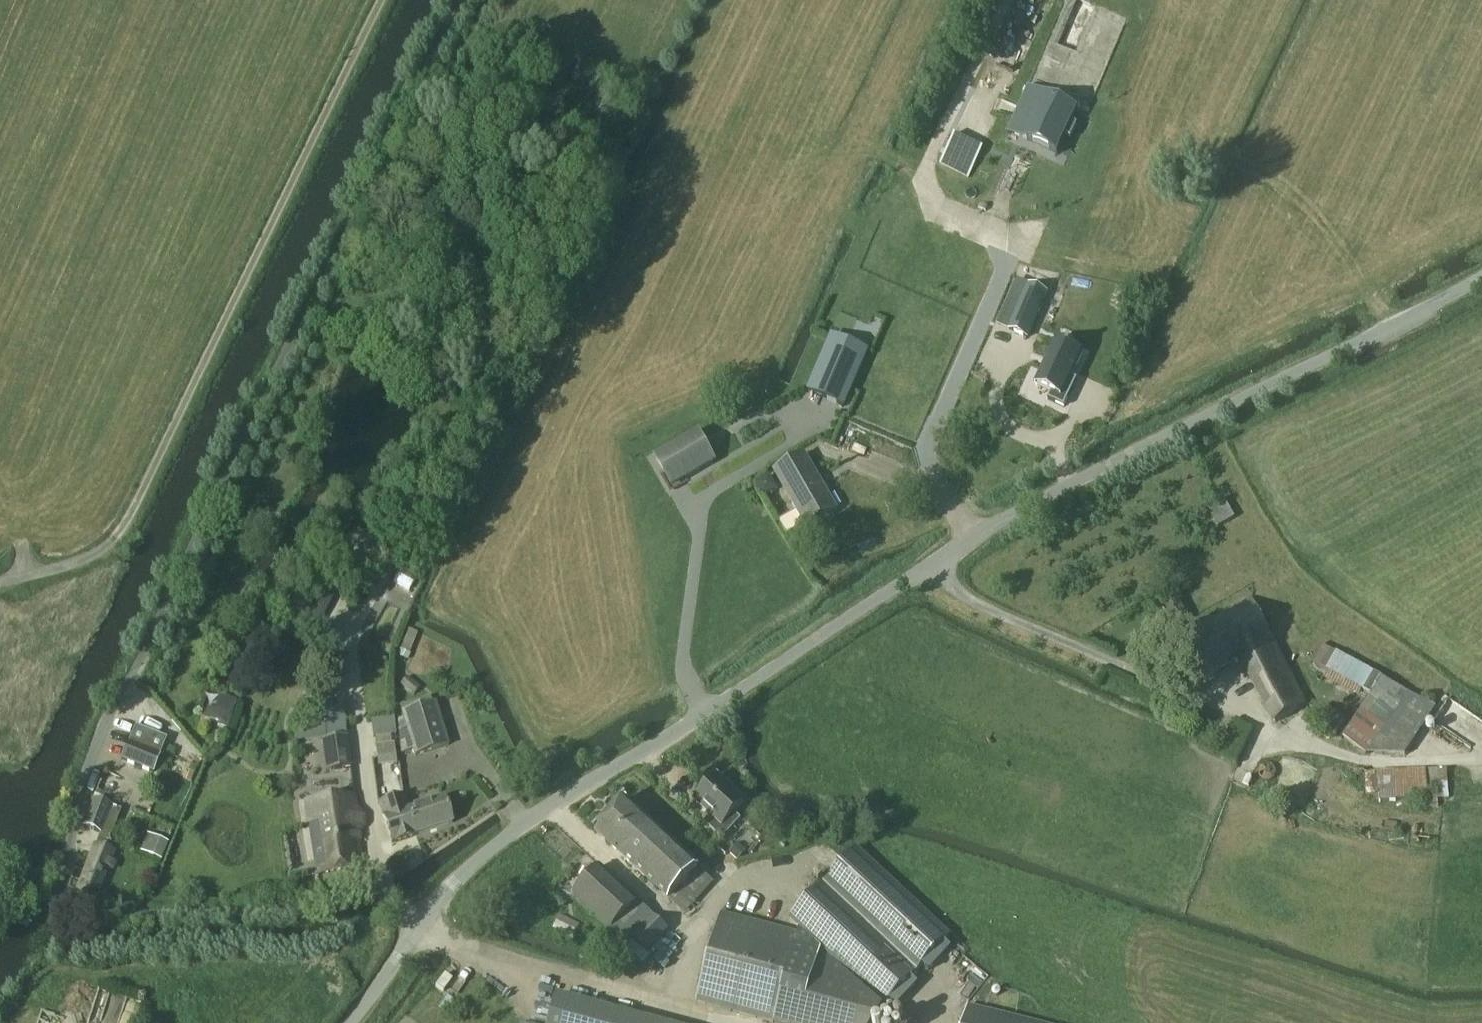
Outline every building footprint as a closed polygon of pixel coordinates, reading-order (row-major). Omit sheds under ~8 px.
[(1030,131),(1025,142),(1058,155),(1075,113),(1027,93),(1013,125),(1030,131)] [(983,149),(954,135),(939,165),(968,179),(983,149)] [(1018,309),(1028,285),(1017,280),(1007,304),(1018,309)] [(1028,285),(1009,330),(1028,338),(1047,293),(1028,285)] [(865,351),(833,337),(810,391),(842,405),(865,351)] [(1058,341),(1038,383),(1057,391),(1054,399),(1068,406),(1080,380),(1073,377),(1084,354),(1058,341)] [(672,486),(714,461),(698,434),(656,458),(672,486)] [(805,454),(774,472),(807,528),(837,510),(805,454)] [(1215,525),(1232,519),(1228,507),(1211,513),(1215,525)] [(1225,661),(1237,654),(1274,723),(1306,703),(1250,598),(1170,641),(1193,684),(1227,666),(1225,661)] [(1321,644),(1311,662),(1327,672),(1322,679),(1358,697),(1362,692),(1369,697),(1341,738),(1365,753),(1407,755),(1436,709),(1321,644)] [(400,649),(397,655),(408,660),(411,653),(410,653),(401,649),(400,649)] [(204,719),(218,723),(217,726),(227,729),(235,701),(219,697),(216,710),(208,707),(204,719)] [(344,701),(343,701),(323,702),(326,737),(347,736),(344,701)] [(415,756),(449,745),(436,703),(401,714),(405,728),(398,730),(401,753),(413,750),(415,756)] [(1313,722),(1334,737),(1346,719),(1325,704),(1313,722)] [(153,772),(167,739),(135,726),(121,759),(153,772)] [(348,736),(347,736),(326,737),(322,738),(326,771),(351,769),(348,736)] [(376,745),(375,746),(377,756),(395,753),(393,743),(391,743),(376,745)] [(1447,770),(1365,774),(1366,800),(1379,799),(1379,802),(1419,800),(1420,809),(1438,809),(1438,800),(1448,799),(1447,770)] [(381,781),(388,799),(401,794),(394,775),(381,781)] [(745,800),(717,775),(693,800),(710,815),(703,823),(721,839),(740,819),(733,812),(745,800)] [(352,795),(307,802),(317,873),(363,866),(352,795)] [(403,797),(379,804),(391,843),(419,834),(408,810),(403,797)] [(118,809),(113,807),(92,798),(81,826),(107,837),(118,809)] [(445,799),(408,810),(419,834),(453,823),(445,799)] [(627,801),(597,833),(597,834),(668,900),(698,867),(627,801)] [(1369,809),(1370,817),(1394,815),(1394,808),(1369,809)] [(296,824),(297,871),(310,870),(308,823),(296,824)] [(147,834),(140,852),(161,861),(168,843),(147,834)] [(737,859),(746,849),(739,842),(729,853),(737,859)] [(94,902),(114,853),(95,845),(75,894),(94,902)] [(856,847),(822,883),(917,971),(951,935),(856,847)] [(601,866),(600,866),(572,896),(610,932),(639,901),(601,866)] [(822,883),(789,919),(799,929),(798,935),(720,914),(697,1003),(771,1022),(873,1022),(883,1007),(917,971),(822,883)] [(443,992),(451,980),(444,975),(435,986),(443,992)] [(100,1022),(138,1022),(145,1001),(99,987),(89,1019),(100,1022)] [(548,1022),(665,1022),(556,993),(548,1022)] [(968,1007),(964,1022),(1029,1022),(968,1007)]
